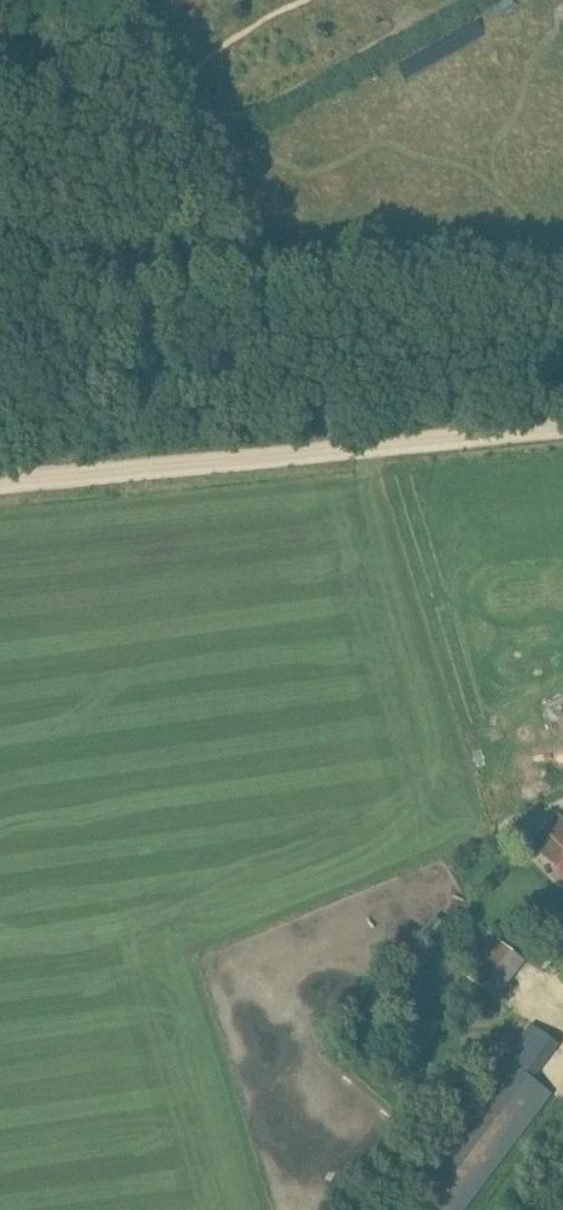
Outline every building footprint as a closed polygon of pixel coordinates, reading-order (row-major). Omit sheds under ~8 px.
[(557,814),(529,843),(557,869),(554,872),(562,881),(562,820),(557,814)] [(496,999),(523,964),(486,936),(466,963),(474,970),(468,978),(496,999)] [(558,1046),(539,1031),(513,1065),(505,1059),(392,1209),(465,1209),(552,1094),(533,1079),(558,1046)]
